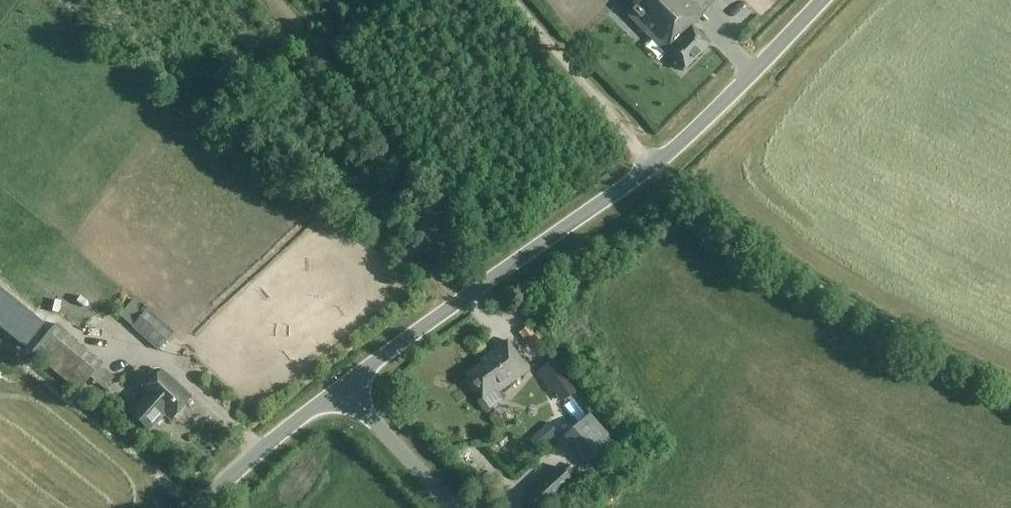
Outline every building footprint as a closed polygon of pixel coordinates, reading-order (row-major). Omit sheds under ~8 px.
[(624,14),(683,72),(709,46),(691,28),(703,15),(688,0),(638,0),(624,14)] [(132,329),(158,352),(173,335),(146,311),(132,329)] [(526,327),(543,359),(561,349),(544,318),(526,327)] [(79,319),(71,329),(126,378),(134,369),(79,319)] [(79,393),(90,380),(105,391),(114,380),(100,368),(103,365),(56,325),(32,354),(79,393)] [(484,363),(464,377),(481,402),(495,392),(497,395),(528,373),(507,342),(481,360),(484,363)] [(536,374),(552,395),(575,379),(559,357),(536,374)] [(145,398),(130,415),(149,433),(164,416),(171,422),(192,399),(162,372),(161,373),(159,371),(155,371),(150,377),(150,380),(152,383),(141,395),(145,398)] [(568,434),(592,461),(613,442),(589,415),(568,434)] [(533,507),(545,507),(571,484),(558,469),(525,499),(533,507)] [(489,498),(484,502),(489,507),(494,504),(489,498)]
